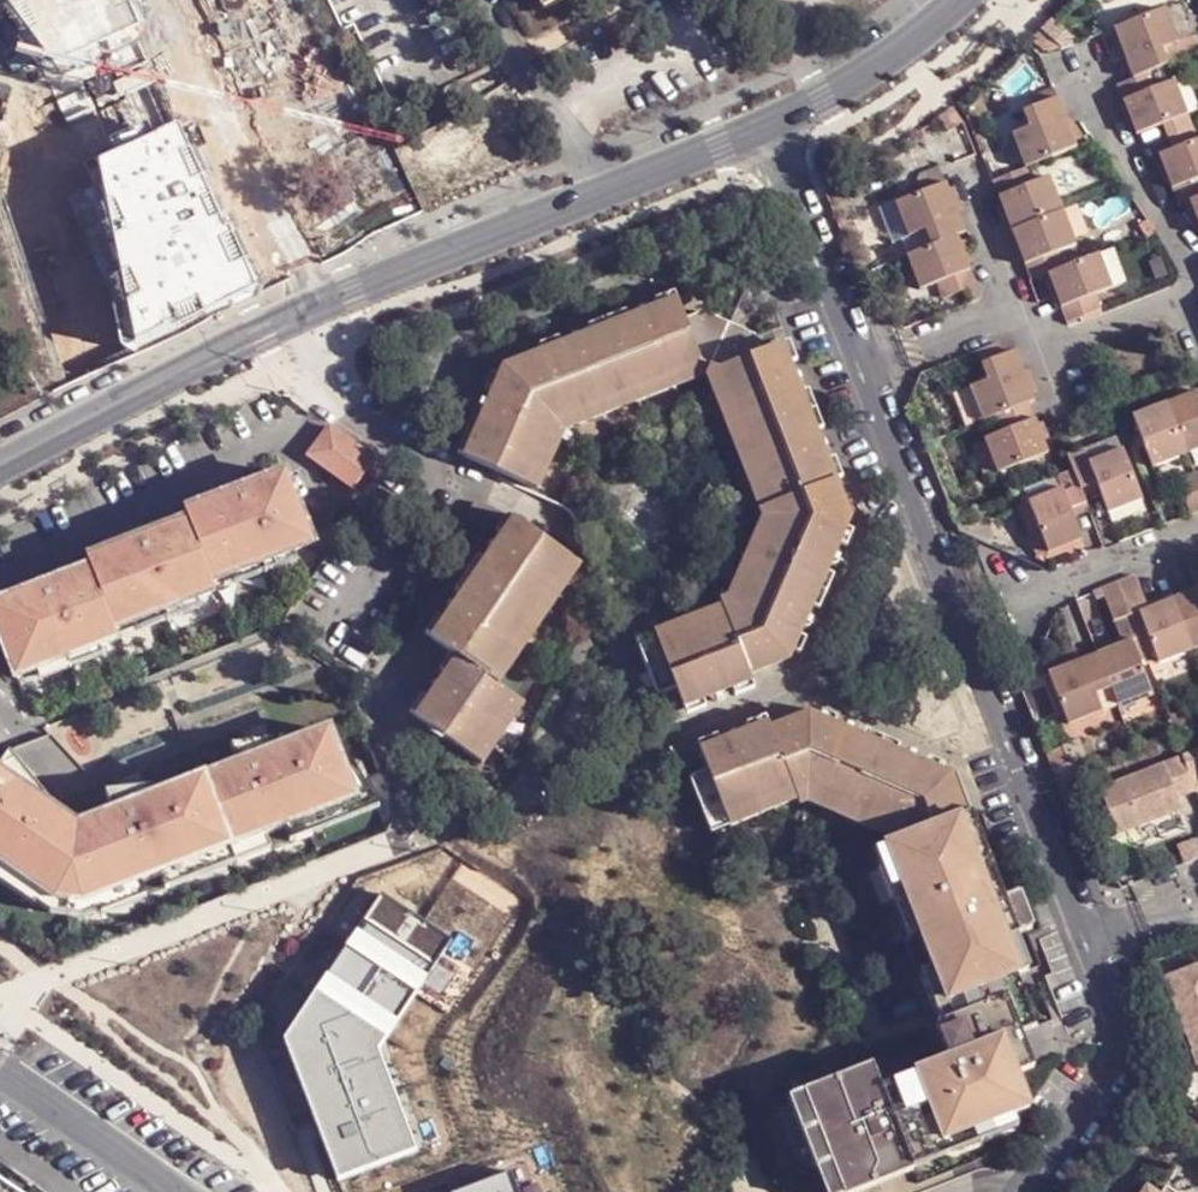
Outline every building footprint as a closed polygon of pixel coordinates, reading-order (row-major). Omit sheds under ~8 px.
[(67,72),(140,40),(122,0),(13,0),(67,72)] [(1117,30),(1125,52),(1135,79),(1153,72),(1197,54),(1197,52),(1191,36),(1178,39),(1167,11),(1117,30)] [(1077,38),(1060,22),(1042,35),(1061,51),(1077,38)] [(1138,131),(1167,123),(1169,126),(1190,117),(1177,83),(1159,89),(1153,72),(1135,79),(1120,84),(1138,131)] [(1068,124),(1064,126),(1055,103),(1026,115),(1031,129),(1014,136),(1026,166),(1078,147),(1068,124)] [(176,123),(98,152),(138,350),(253,293),(176,123)] [(1178,151),(1175,147),(1161,154),(1181,204),(1191,201),(1197,198),(1197,143),(1178,151)] [(1050,179),(1034,185),(1026,166),(992,179),(1012,229),(1063,211),(1050,179)] [(959,237),(964,234),(947,185),(896,205),(910,240),(926,233),(932,248),(959,237)] [(897,244),(904,241),(910,257),(932,248),(926,233),(910,240),(896,205),(883,210),(897,244)] [(1012,229),(1030,276),(1065,265),(1061,253),(1078,248),(1063,211),(1012,229)] [(966,260),(959,237),(932,248),(910,257),(908,258),(923,292),(939,286),(946,301),(975,283),(966,260)] [(1100,257),(1050,275),(1056,298),(1067,325),(1103,312),(1097,296),(1115,290),(1100,257)] [(469,459),(528,487),(550,426),(703,367),(718,375),(774,527),(726,622),(641,654),(659,700),(680,692),(683,709),(717,698),(726,695),(752,687),(749,676),(791,663),(804,631),(809,621),(833,570),(837,561),(855,523),(826,458),(822,446),(800,389),(796,376),(785,347),(764,355),(758,339),(710,316),(689,324),(681,304),(652,315),(639,320),(583,342),(570,346),(506,370),(493,405),(487,419),(469,459)] [(570,346),(583,342),(579,338),(574,337),(570,341),(570,346)] [(995,346),(977,353),(982,366),(1000,357),(995,346)] [(1031,400),(1011,352),(1000,357),(982,366),(988,381),(971,387),(983,418),(994,413),(1026,402),(1031,400)] [(550,426),(561,438),(704,384),(703,367),(550,426)] [(759,530),(774,527),(718,375),(703,367),(704,384),(759,530)] [(796,376),(800,389),(801,389),(805,385),(806,380),(802,376),(796,376)] [(1168,405),(1187,456),(1197,452),(1197,394),(1168,405)] [(999,474),(1050,454),(1039,437),(1026,402),(994,413),(1002,435),(986,441),(999,474)] [(487,419),(493,405),(489,403),(483,405),(480,410),(482,416),(487,419)] [(1187,456),(1168,405),(1134,418),(1154,470),(1187,456)] [(550,426),(528,487),(540,492),(561,438),(550,426)] [(373,460),(327,427),(306,457),(352,489),(373,460)] [(1119,437),(1068,458),(1072,468),(1083,491),(1097,485),(1109,515),(1144,501),(1119,437)] [(822,446),(826,458),(831,455),(832,449),(828,446),(822,446)] [(1083,491),(1072,468),(1058,474),(1064,490),(1030,506),(1050,554),(1085,542),(1072,511),(1088,504),(1083,491)] [(284,474),(183,513),(186,521),(85,560),(88,569),(0,603),(0,640),(15,679),(115,640),(112,631),(213,592),(210,583),(311,545),(284,474)] [(1197,505),(1197,483),(1195,476),(1179,482),(1190,507),(1197,505)] [(1019,509),(1039,559),(1050,554),(1030,506),(1019,509)] [(503,543),(516,525),(510,521),(484,508),(479,509),(472,514),(469,522),(471,531),(485,538),(488,534),(503,543)] [(457,661),(487,680),(570,562),(552,550),(516,525),(503,543),(496,555),(491,562),(456,611),(452,619),(433,643),(457,661)] [(774,527),(759,530),(755,533),(719,610),(726,622),(774,527)] [(491,562),(496,555),(495,553),(490,551),(486,554),(487,559),(491,562)] [(1185,555),(1197,588),(1197,551),(1185,555)] [(837,561),(833,570),(837,571),(841,569),(841,564),(837,561)] [(487,680),(498,689),(582,570),(570,562),(487,680)] [(1151,609),(1135,574),(1116,581),(1127,605),(1150,665),(1158,661),(1161,663),(1194,650),(1173,600),(1151,609)] [(1173,600),(1194,650),(1197,649),(1197,589),(1173,600)] [(1150,665),(1127,605),(1111,611),(1124,644),(1100,654),(1113,687),(1121,705),(1153,693),(1143,669),(1150,665)] [(452,619),(456,611),(453,609),(449,611),(448,615),(452,619)] [(726,622),(719,610),(637,642),(641,654),(726,622)] [(809,621),(804,631),(808,631),(813,628),(812,624),(809,621)] [(1103,712),(1097,695),(1113,687),(1100,654),(1048,674),(1069,726),(1103,712)] [(487,680),(457,661),(441,685),(433,695),(414,720),(472,760),(513,699),(498,689),(487,680)] [(433,695),(441,685),(438,684),(432,685),(430,691),(433,695)] [(1103,712),(1121,705),(1113,687),(1097,695),(1103,712)] [(513,699),(472,760),(480,766),(522,705),(513,699)] [(690,779),(706,822),(792,791),(795,798),(813,791),(896,827),(903,843),(964,820),(950,782),(918,768),(908,764),(853,739),(844,735),(812,721),(771,736),(769,729),(743,738),(734,743),(704,752),(710,771),(690,779)] [(111,815),(76,829),(34,889),(42,895),(44,892),(55,900),(80,903),(92,899),(93,902),(228,850),(227,847),(261,834),(262,837),(370,796),(351,763),(341,768),(327,732),(291,745),(289,739),(265,742),(270,753),(236,766),(235,763),(200,777),(201,780),(166,793),(165,790),(141,791),(145,802),(111,815)] [(734,743),(743,738),(740,735),(735,734),(732,738),(734,743)] [(235,763),(236,766),(270,753),(265,742),(229,746),(235,763)] [(1185,750),(1197,782),(1197,744),(1185,750)] [(1184,804),(1180,792),(1197,785),(1197,782),(1185,750),(1102,784),(1120,832),(1141,823),(1184,804)] [(0,766),(0,776),(25,793),(32,783),(7,756),(0,766)] [(1054,777),(1056,782),(1072,776),(1066,758),(1049,764),(1054,777)] [(908,764),(918,768),(918,764),(915,760),(910,760),(908,764)] [(34,889),(76,829),(44,807),(47,802),(32,783),(25,793),(0,776),(0,866),(34,889)] [(104,794),(111,815),(145,802),(141,791),(104,794)] [(792,791),(706,822),(710,833),(795,801),(795,798),(792,791)] [(795,798),(795,801),(797,805),(813,804),(885,835),(890,847),(903,843),(896,827),(813,791),(795,798)] [(1184,804),(1141,823),(1148,842),(1192,824),(1184,804)] [(1005,901),(972,817),(964,820),(970,837),(967,839),(993,906),(1005,901)] [(840,1191),(862,1191),(913,1172),(913,1170),(908,1157),(1012,1117),(1029,1110),(1015,1077),(1033,1070),(1019,1035),(1007,999),(1023,994),(1017,977),(1004,942),(1015,938),(1019,936),(1005,901),(993,906),(967,839),(970,837),(964,820),(903,843),(890,847),(882,848),(950,1022),(936,1028),(941,1040),(802,1095),(840,1191)] [(437,929),(366,883),(258,1018),(309,1153),(392,1129),(355,1041),(437,929)] [(1017,896),(1005,901),(1019,936),(1031,932),(1017,896)] [(1028,973),(1015,938),(1004,942),(1017,977),(1028,973)] [(1163,977),(1184,1024),(1195,1020),(1197,1027),(1197,961),(1163,977)] [(1023,994),(1007,999),(1019,1035),(1036,1030),(1023,994)] [(1194,1049),(1197,1048),(1197,1027),(1195,1020),(1184,1024),(1194,1049)] [(790,1099),(826,1191),(840,1191),(802,1095),(790,1099)] [(913,1170),(1017,1129),(1012,1117),(908,1157),(913,1170)] [(500,1159),(399,1191),(510,1191),(500,1159)] [(0,1180),(0,1191),(17,1191),(0,1180)]
